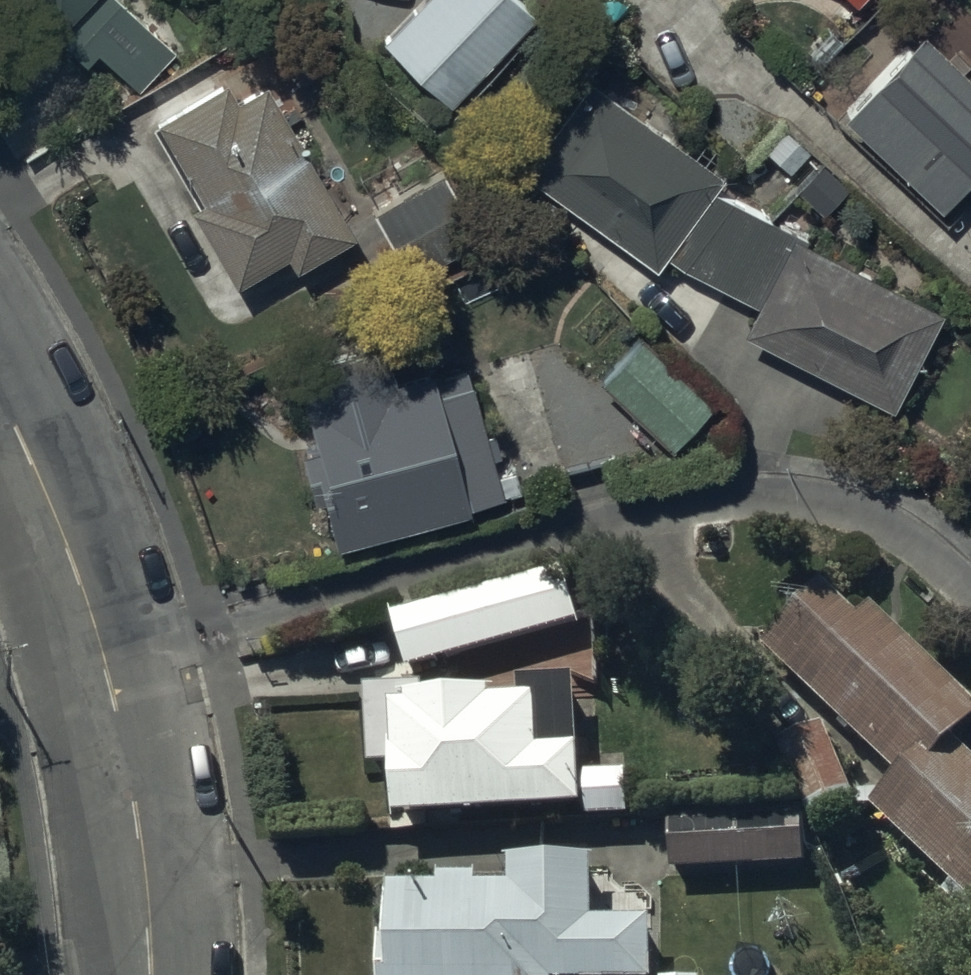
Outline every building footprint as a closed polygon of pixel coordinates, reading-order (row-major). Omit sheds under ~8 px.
[(7,9),(15,0),(0,0),(0,2),(7,9)] [(90,68),(100,58),(143,98),(186,53),(129,0),(17,0),(90,68)] [(514,0),(428,0),(385,45),(452,109),(536,22),(514,0)] [(925,40),(847,124),(945,215),(970,186),(970,82),(925,40)] [(725,180),(592,85),(526,176),(659,272),(725,180)] [(267,89),(240,104),(232,90),(162,130),(207,210),(195,218),(237,292),(291,261),(300,275),(355,244),(267,89)] [(448,175),(377,217),(416,282),(487,240),(448,175)] [(943,315),(795,241),(745,340),(894,414),(943,315)] [(715,409),(642,343),(602,387),(675,453),(715,409)] [(470,366),(400,385),(391,351),(295,378),(343,553),(472,518),(471,513),(508,503),(470,366)] [(566,574),(394,626),(412,686),(585,635),(566,574)] [(768,662),(907,791),(881,820),(970,903),(970,771),(957,759),(970,744),(970,703),(880,619),(868,632),(829,596),(768,662)] [(529,713),(397,718),(403,837),(591,829),(586,693),(528,696),(529,713)] [(830,739),(786,756),(819,838),(862,821),(830,739)] [(807,871),(805,823),(678,830),(680,877),(807,871)] [(394,974),(661,974),(660,936),(598,936),(598,875),(513,875),(513,903),(485,903),(485,892),(441,893),(441,902),(394,902),(394,974)]
